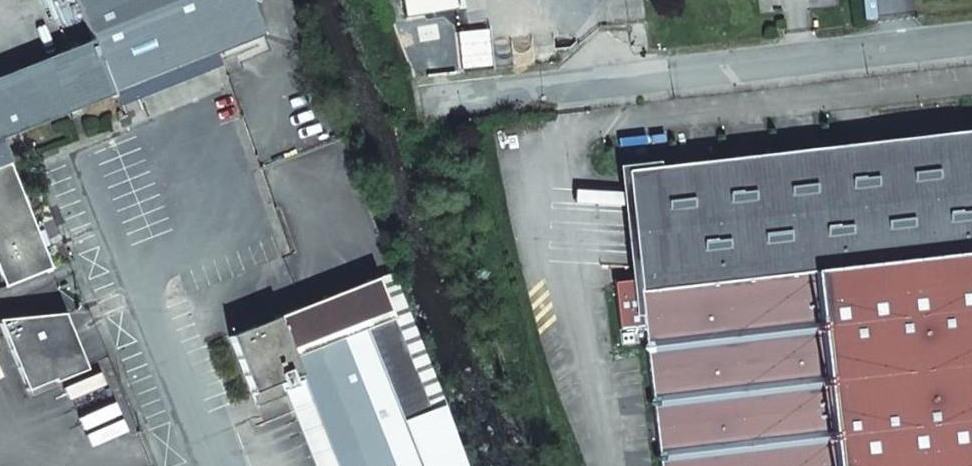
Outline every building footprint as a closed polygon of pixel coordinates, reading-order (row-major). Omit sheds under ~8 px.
[(95,43),(115,94),(219,54),(266,35),(253,0),(78,0),(95,43)] [(401,15),(452,7),(451,0),(399,0),(401,15)] [(11,165),(13,164),(4,140),(116,97),(115,94),(95,43),(0,80),(0,169),(11,165)] [(116,97),(121,109),(224,67),(219,54),(115,94),(116,97)] [(643,168),(628,169),(626,171),(626,177),(971,138),(971,131),(643,168)] [(626,177),(638,272),(638,278),(614,281),(621,344),(646,342),(660,465),(971,465),(971,138),(626,177)] [(8,287),(52,270),(11,165),(0,169),(0,268),(8,287)] [(391,273),(375,280),(428,412),(401,422),(416,462),(445,451),(451,465),(465,465),(391,273)] [(445,451),(416,462),(401,422),(428,412),(375,280),(228,338),(251,395),(272,387),(280,383),(284,391),(293,387),(290,379),(299,375),(336,465),(451,465),(445,451)] [(86,371),(64,314),(2,321),(29,388),(31,392),(36,390),(86,371)]
